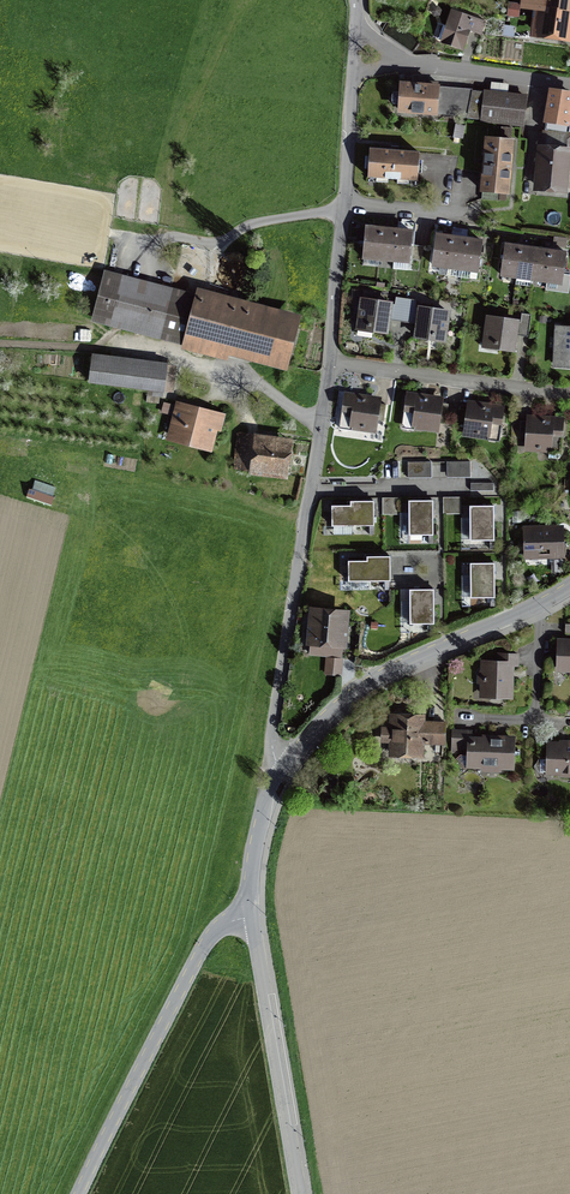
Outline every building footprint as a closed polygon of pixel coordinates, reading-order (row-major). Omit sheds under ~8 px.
[(569,40),(569,39),(569,0),(523,0),(522,8),(539,11),(535,35),(554,38),(569,40)] [(519,14),(519,5),(509,4),(509,13),(519,14)] [(485,23),(452,12),(441,46),(463,52),(469,34),(481,37),(485,23)] [(396,111),(466,118),(473,91),(398,85),(396,111)] [(466,118),(523,124),(527,99),(473,91),(466,118)] [(550,92),(545,130),(569,133),(569,94),(550,92)] [(537,187),(561,190),(566,153),(569,154),(569,133),(545,130),(537,187)] [(368,140),(368,149),(419,151),(420,142),(368,140)] [(483,140),(478,194),(507,197),(512,142),(483,140)] [(366,179),(415,182),(417,154),(368,151),(366,179)] [(388,230),(373,229),(365,228),(362,259),(408,263),(411,229),(412,224),(397,222),(396,231),(388,230)] [(430,266),(478,271),(482,241),(475,240),(465,239),(466,231),(460,231),(452,230),(451,236),(446,235),(434,234),(430,266)] [(555,252),(543,250),(534,249),(535,240),(529,239),(522,238),(520,248),(513,247),(503,245),(500,275),(561,283),(565,253),(555,252)] [(296,323),(108,275),(97,317),(189,341),(187,348),(224,357),(227,346),(286,361),(296,323)] [(403,317),(406,298),(397,296),(394,316),(403,317)] [(414,318),(416,299),(406,298),(403,317),(414,318)] [(359,301),(354,332),(387,337),(391,305),(359,301)] [(449,313),(421,309),(416,338),(444,342),(449,313)] [(529,333),(531,314),(522,313),(520,332),(529,333)] [(518,323),(487,318),(483,346),(514,350),(518,323)] [(88,326),(75,325),(74,339),(87,339),(88,326)] [(559,328),(557,362),(569,363),(569,328),(559,328)] [(86,386),(162,395),(165,369),(90,360),(86,386)] [(380,399),(344,394),(338,431),(374,436),(380,399)] [(441,401),(406,396),(401,432),(436,437),(441,401)] [(162,410),(171,412),(173,400),(165,398),(162,410)] [(502,409),(466,403),(461,440),(497,445),(502,409)] [(170,436),(206,448),(212,429),(217,431),(221,419),(180,406),(170,436)] [(563,420),(526,418),(524,453),(560,455),(563,420)] [(292,442),(238,435),(234,472),(247,473),(247,478),(287,483),(292,442)] [(409,463),(409,478),(432,478),(432,462),(409,463)] [(446,463),(446,477),(470,477),(470,463),(446,463)] [(443,517),(460,517),(460,501),(443,501),(443,517)] [(399,518),(399,502),(382,502),(382,518),(399,518)] [(330,529),(371,528),(371,504),(347,504),(347,509),(329,509),(330,529)] [(407,538),(430,538),(430,504),(407,505),(407,538)] [(468,510),(468,544),(491,544),(491,510),(468,510)] [(561,530),(523,531),(523,562),(562,561),(561,530)] [(346,585),(387,584),(387,560),(364,560),(364,564),(346,564),(346,585)] [(468,600),(492,600),(491,568),(468,568),(468,600)] [(432,593),(407,594),(408,627),(433,626),(432,593)] [(307,657),(323,658),(321,674),(338,676),(340,659),(339,659),(340,651),(342,651),(346,611),(305,608),(301,647),(308,648),(307,657)] [(556,642),(555,673),(569,673),(569,642),(556,642)] [(477,663),(476,702),(511,702),(512,669),(518,669),(518,657),(496,656),(496,664),(477,663)] [(142,688),(143,712),(162,711),(161,687),(142,688)] [(393,741),(393,753),(421,753),(421,741),(444,742),(444,723),(422,722),(422,718),(408,718),(394,717),(394,729),(384,729),(384,741),(393,741)] [(465,754),(464,766),(512,767),(513,738),(480,737),(480,740),(470,739),(470,732),(451,732),(451,754),(465,754)] [(546,746),(544,779),(569,780),(569,746),(546,746)]
